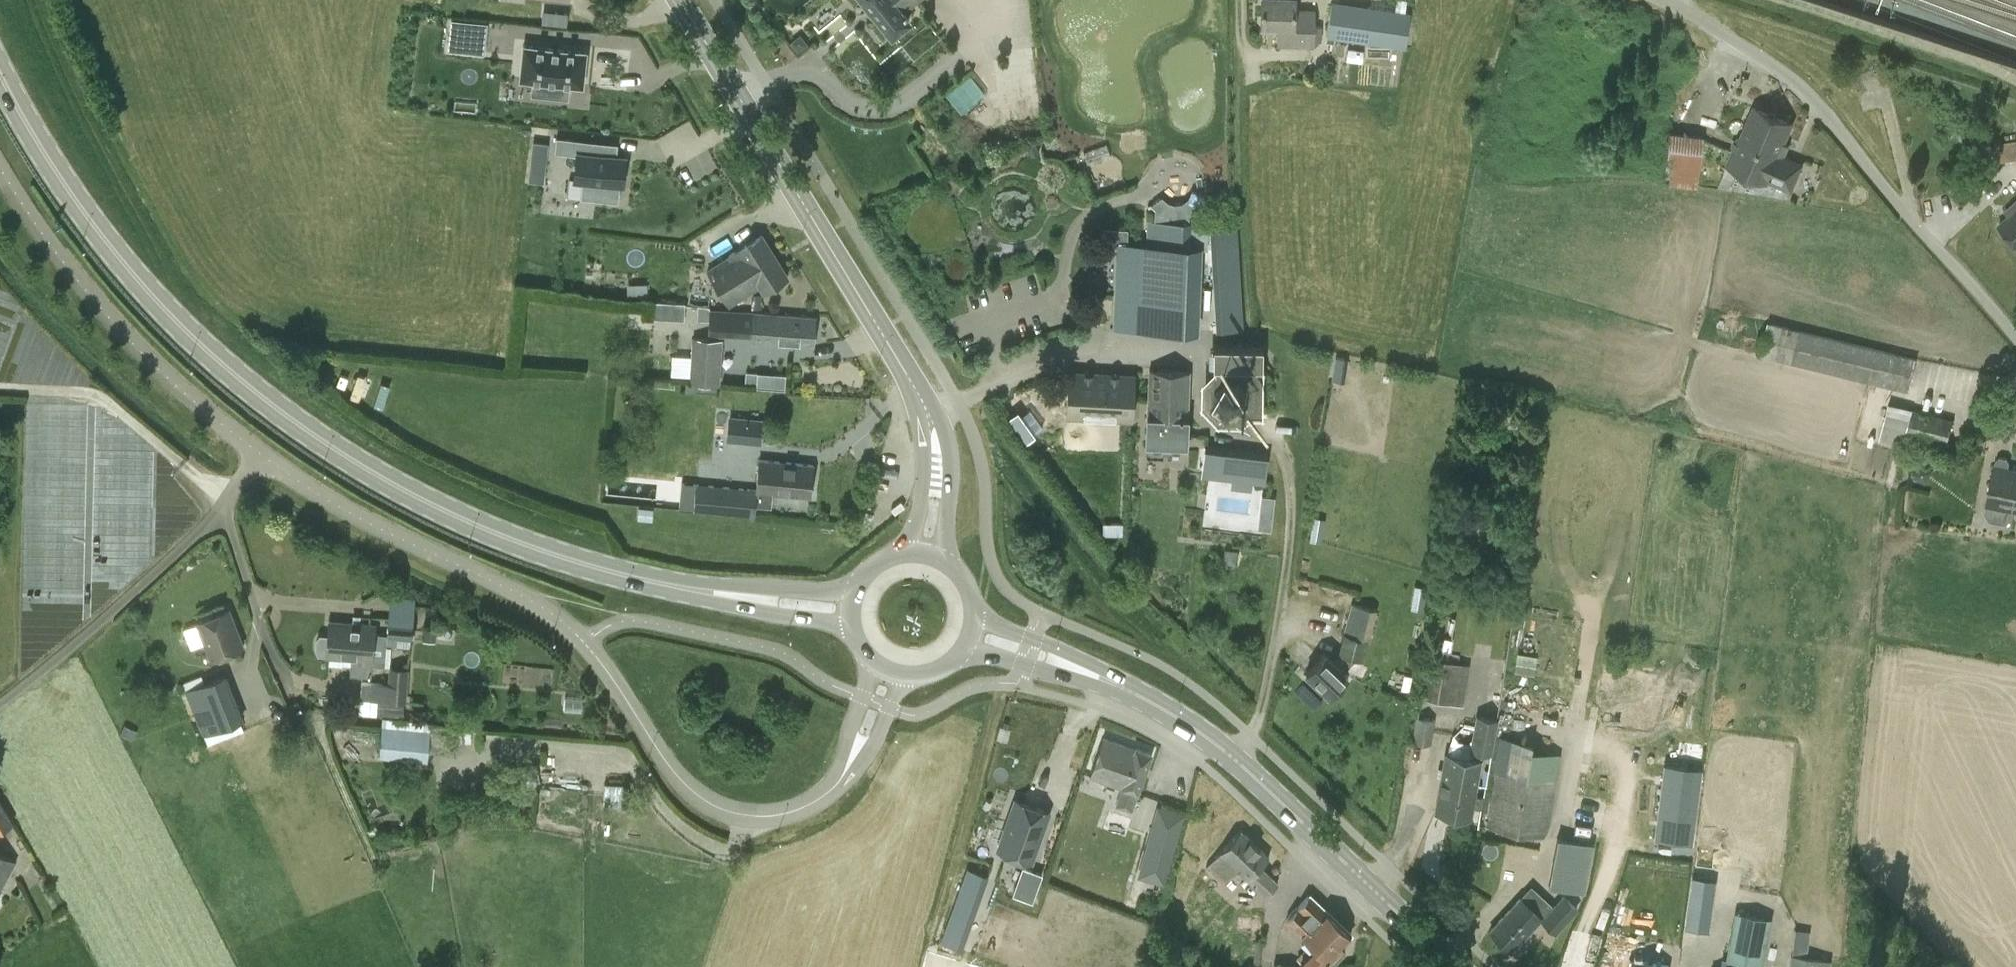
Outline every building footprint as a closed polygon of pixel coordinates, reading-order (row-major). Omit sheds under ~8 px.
[(892,34),(909,20),(905,14),(906,13),(904,11),(917,0),(864,0),(892,34)] [(1261,23),(1279,23),(1305,24),(1305,10),(1294,10),(1295,0),(1262,0),(1261,23)] [(1410,14),(1331,2),(1326,34),(1328,34),(1326,42),(1335,44),(1337,35),(1406,45),(1410,14)] [(1278,43),(1313,45),(1313,40),(1322,41),(1322,27),(1314,26),(1314,10),(1305,10),(1305,24),(1279,23),(1278,43)] [(567,14),(554,13),(553,24),(566,25),(567,14)] [(486,21),(451,17),(448,47),(483,51),(486,21)] [(798,52),(806,45),(799,36),(791,43),(798,52)] [(583,86),(587,51),(524,45),(520,79),(537,81),(536,95),(564,98),(566,84),(583,86)] [(968,73),(953,88),(970,106),(986,91),(968,73)] [(1726,163),(1766,180),(1767,177),(1790,187),(1800,163),(1777,153),(1791,122),(1754,106),(1741,137),(1738,136),(1726,163)] [(1704,136),(1670,132),(1663,184),(1698,188),(1704,136)] [(616,157),(592,155),(594,141),(557,137),(555,152),(577,154),(575,177),(583,178),(581,198),(618,202),(621,182),(623,182),(625,158),(616,157)] [(2015,158),(2015,141),(1997,144),(1999,161),(2015,158)] [(533,143),(531,161),(545,163),(547,144),(533,143)] [(2015,242),(2015,201),(2006,210),(2009,214),(1999,224),(2015,242)] [(1192,229),(1146,227),(1145,244),(1117,243),(1114,329),(1200,332),(1203,246),(1192,246),(1192,229)] [(730,304),(761,285),(764,290),(788,276),(763,234),(730,254),(731,256),(708,269),(730,304)] [(1213,265),(1217,331),(1244,329),(1240,263),(1213,265)] [(646,284),(627,284),(627,297),(647,297),(646,284)] [(657,300),(657,316),(685,316),(686,301),(657,300)] [(815,316),(710,312),(709,334),(753,336),(753,342),(814,344),(815,316)] [(1867,377),(1908,387),(1916,357),(1769,322),(1761,351),(1867,377)] [(720,340),(694,338),(692,368),(719,369),(720,340)] [(1262,347),(1213,346),(1212,386),(1213,386),(1212,399),(1219,411),(1233,411),(1233,410),(1239,411),(1261,412),(1262,347)] [(1169,418),(1170,369),(1149,368),(1146,431),(1160,432),(1161,418),(1169,418)] [(1189,433),(1192,370),(1170,369),(1169,418),(1161,418),(1160,432),(1146,431),(1145,447),(1147,448),(1147,456),(1163,457),(1163,465),(1186,466),(1187,449),(1188,449),(1189,433)] [(746,370),(745,378),(758,379),(758,386),(787,387),(787,371),(746,370)] [(1067,418),(1134,421),(1136,374),(1069,370),(1067,418)] [(713,392),(713,383),(691,382),(691,391),(713,392)] [(1955,420),(1889,403),(1880,438),(1904,445),(1905,441),(1949,452),(1951,443),(1949,443),(1955,420)] [(1027,441),(1035,435),(1018,411),(1009,417),(1027,441)] [(730,439),(741,440),(741,441),(760,443),(762,423),(732,420),(730,439)] [(1264,480),(1267,459),(1222,453),(1219,474),(1235,476),(1234,486),(1248,488),(1249,478),(1264,480)] [(2009,467),(2010,462),(2008,458),(2001,457),(1997,460),(1996,465),(1994,464),(1986,504),(1988,504),(1986,513),(1991,520),(2006,523),(2014,518),(2015,509),(2015,468),(2009,467)] [(755,504),(771,505),(772,493),(811,497),(814,465),(759,460),(756,489),(697,483),(697,484),(682,483),(680,509),(754,516),(755,504)] [(652,521),(653,509),(639,508),(638,520),(652,521)] [(1273,518),(1260,516),(1258,529),(1271,531),(1273,518)] [(1310,539),(1309,541),(1321,543),(1325,519),(1313,517),(1310,539)] [(391,596),(388,646),(411,647),(412,640),(413,640),(416,597),(391,596)] [(1325,652),(1306,673),(1329,694),(1349,673),(1346,670),(1356,659),(1363,661),(1368,640),(1370,641),(1378,610),(1352,603),(1339,654),(1340,655),(1335,660),(1325,652)] [(199,620),(213,657),(243,646),(228,608),(199,620)] [(372,658),(375,625),(329,621),(328,636),(321,635),(317,640),(317,649),(319,654),(351,657),(350,674),(372,676),(373,658),(372,658)] [(435,639),(436,626),(424,625),(423,638),(435,639)] [(1515,672),(1535,675),(1538,656),(1518,653),(1515,672)] [(1598,668),(1588,722),(1619,727),(1622,712),(1660,718),(1670,660),(1644,656),(1640,675),(1598,668)] [(1464,705),(1470,665),(1427,659),(1424,675),(1430,676),(1426,700),(1464,705)] [(410,668),(390,667),(389,684),(363,682),(359,715),(378,716),(378,714),(404,716),(405,702),(408,702),(410,668)] [(245,720),(228,674),(208,682),(206,675),(185,683),(187,689),(183,690),(186,699),(189,698),(203,736),(205,735),(209,744),(245,731),(241,721),(245,720)] [(1470,817),(1481,761),(1480,761),(1481,753),(1492,755),(1499,719),(1477,715),(1471,747),(1450,744),(1448,755),(1446,754),(1436,810),(1470,817)] [(432,721),(383,716),(379,756),(428,762),(430,746),(434,746),(435,737),(431,736),(432,721)] [(1432,745),(1436,720),(1417,717),(1413,742),(1432,745)] [(1103,736),(1089,775),(1122,787),(1115,805),(1131,811),(1152,752),(1134,746),(1134,747),(1103,736)] [(1499,736),(1493,774),(1496,775),(1487,826),(1497,828),(1496,830),(1538,837),(1538,835),(1544,836),(1548,830),(1561,758),(1530,752),(1532,742),(1499,736)] [(1664,764),(1656,839),(1694,843),(1702,769),(1664,764)] [(13,823),(0,798),(0,830),(13,823)] [(1031,861),(1049,811),(1015,799),(998,849),(1031,861)] [(1265,895),(1277,881),(1260,865),(1269,855),(1241,828),(1206,865),(1226,883),(1239,870),(1265,895)] [(1164,883),(1176,841),(1151,834),(1139,876),(1164,883)] [(1558,837),(1549,886),(1586,893),(1595,844),(1558,837)] [(16,861),(0,853),(0,891),(16,861)] [(942,941),(964,948),(987,872),(965,865),(942,941)] [(1032,901),(1041,874),(1023,867),(1013,894),(1032,901)] [(1685,928),(1709,931),(1715,880),(1692,877),(1685,928)] [(1490,930),(1511,949),(1539,918),(1556,934),(1580,909),(1564,894),(1554,905),(1531,885),(1490,930)] [(1340,943),(1350,933),(1309,894),(1286,917),(1312,943),(1297,958),(1306,966),(1329,966),(1346,949),(1340,943)] [(1763,965),(1772,919),(1736,912),(1727,959),(1763,965)] [(1252,920),(1244,919),(1243,930),(1251,931),(1252,920)] [(1790,966),(1830,966),(1831,959),(1791,954),(1790,966)] [(1669,964),(1629,958),(1628,966),(1669,966),(1669,964)]
